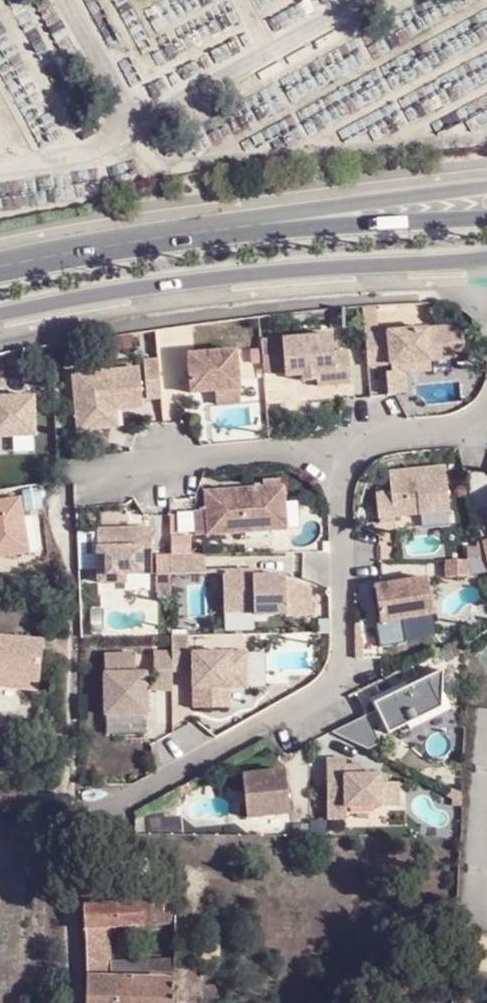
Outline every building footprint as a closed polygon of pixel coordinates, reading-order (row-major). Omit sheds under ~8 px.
[(373,310),(360,311),(363,339),(375,338),(373,310)] [(447,331),(385,337),(388,370),(400,369),(428,366),(463,363),(461,343),(459,338),(456,335),(454,333),(447,331)] [(375,338),(363,339),(366,372),(384,370),(381,337),(375,338)] [(332,358),(330,340),(281,345),(284,383),(302,381),(333,378),(335,390),(350,389),(347,357),(332,358)] [(276,346),(260,347),(262,379),(279,378),(276,346)] [(235,349),(187,353),(191,392),(214,390),(239,388),(235,349)] [(158,366),(144,367),(147,404),(161,403),(158,366)] [(428,366),(400,369),(400,378),(428,375),(428,366)] [(138,374),(73,380),(78,436),(111,433),(109,411),(141,407),(138,374)] [(333,378),(302,381),(303,387),(316,386),(317,392),(335,390),(333,378)] [(400,378),(384,379),(386,402),(403,400),(400,378)] [(239,388),(214,390),(216,404),(240,402),(239,388)] [(0,398),(0,438),(33,437),(32,397),(0,398)] [(142,412),(141,407),(109,411),(111,433),(117,432),(115,415),(142,412)] [(443,472),(386,478),(388,497),(373,499),(375,529),(392,527),(391,522),(447,517),(443,472)] [(284,490),(204,495),(206,538),(273,535),(272,509),(285,508),(284,490)] [(0,502),(0,545),(1,545),(3,558),(28,553),(20,499),(0,502)] [(285,508),(272,509),(273,535),(286,534),(285,508)] [(151,576),(150,531),(96,532),(98,586),(124,585),(124,576),(151,576)] [(464,552),(464,565),(484,565),(479,547),(474,548),(475,553),(464,552)] [(170,577),(170,558),(156,558),(156,580),(155,580),(156,593),(171,593),(170,577)] [(205,558),(170,558),(170,577),(205,577),(205,558)] [(466,565),(443,565),(443,583),(466,582),(466,565)] [(253,576),(222,576),(222,616),(252,616),(252,620),(284,620),(284,622),(309,622),(308,593),(284,584),(284,581),(253,582),(253,576)] [(426,585),(374,592),(379,629),(432,621),(426,585)] [(38,692),(43,641),(0,635),(0,688),(38,692)] [(188,639),(172,639),(172,654),(172,674),(188,673),(188,639)] [(156,693),(173,693),(172,674),(172,654),(155,655),(156,693)] [(132,657),(101,657),(102,718),(144,717),(143,676),(132,676),(132,657)] [(245,657),(193,657),(194,710),(229,709),(229,690),(246,689),(245,657)] [(442,675),(372,707),(386,737),(441,712),(442,675)] [(365,719),(330,735),(366,753),(379,747),(365,719)] [(345,766),(326,766),(327,827),(345,827),(345,814),(398,814),(398,791),(387,791),(387,783),(361,783),(361,773),(345,773),(345,766)] [(242,780),(246,823),(289,819),(285,776),(242,780)] [(83,904),(84,930),(107,929),(174,926),(175,902),(83,904)] [(86,976),(148,978),(148,973),(172,974),(173,965),(108,963),(107,929),(84,930),(86,976)] [(148,978),(86,976),(84,1002),(172,1002),(173,978),(148,978)]
